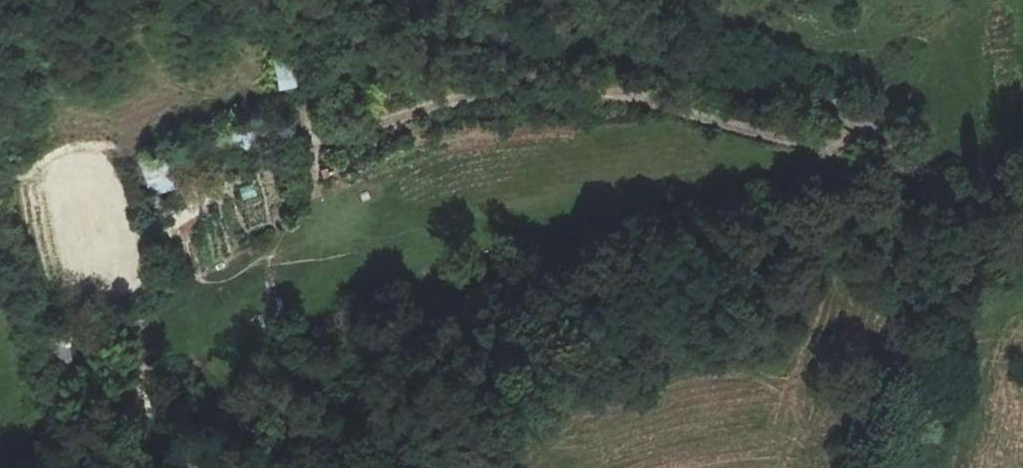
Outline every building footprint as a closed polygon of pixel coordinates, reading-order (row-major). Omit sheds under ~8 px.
[(280,90),(307,85),(302,57),(275,61),(280,90)] [(174,156),(142,161),(147,194),(179,189),(174,156)]
